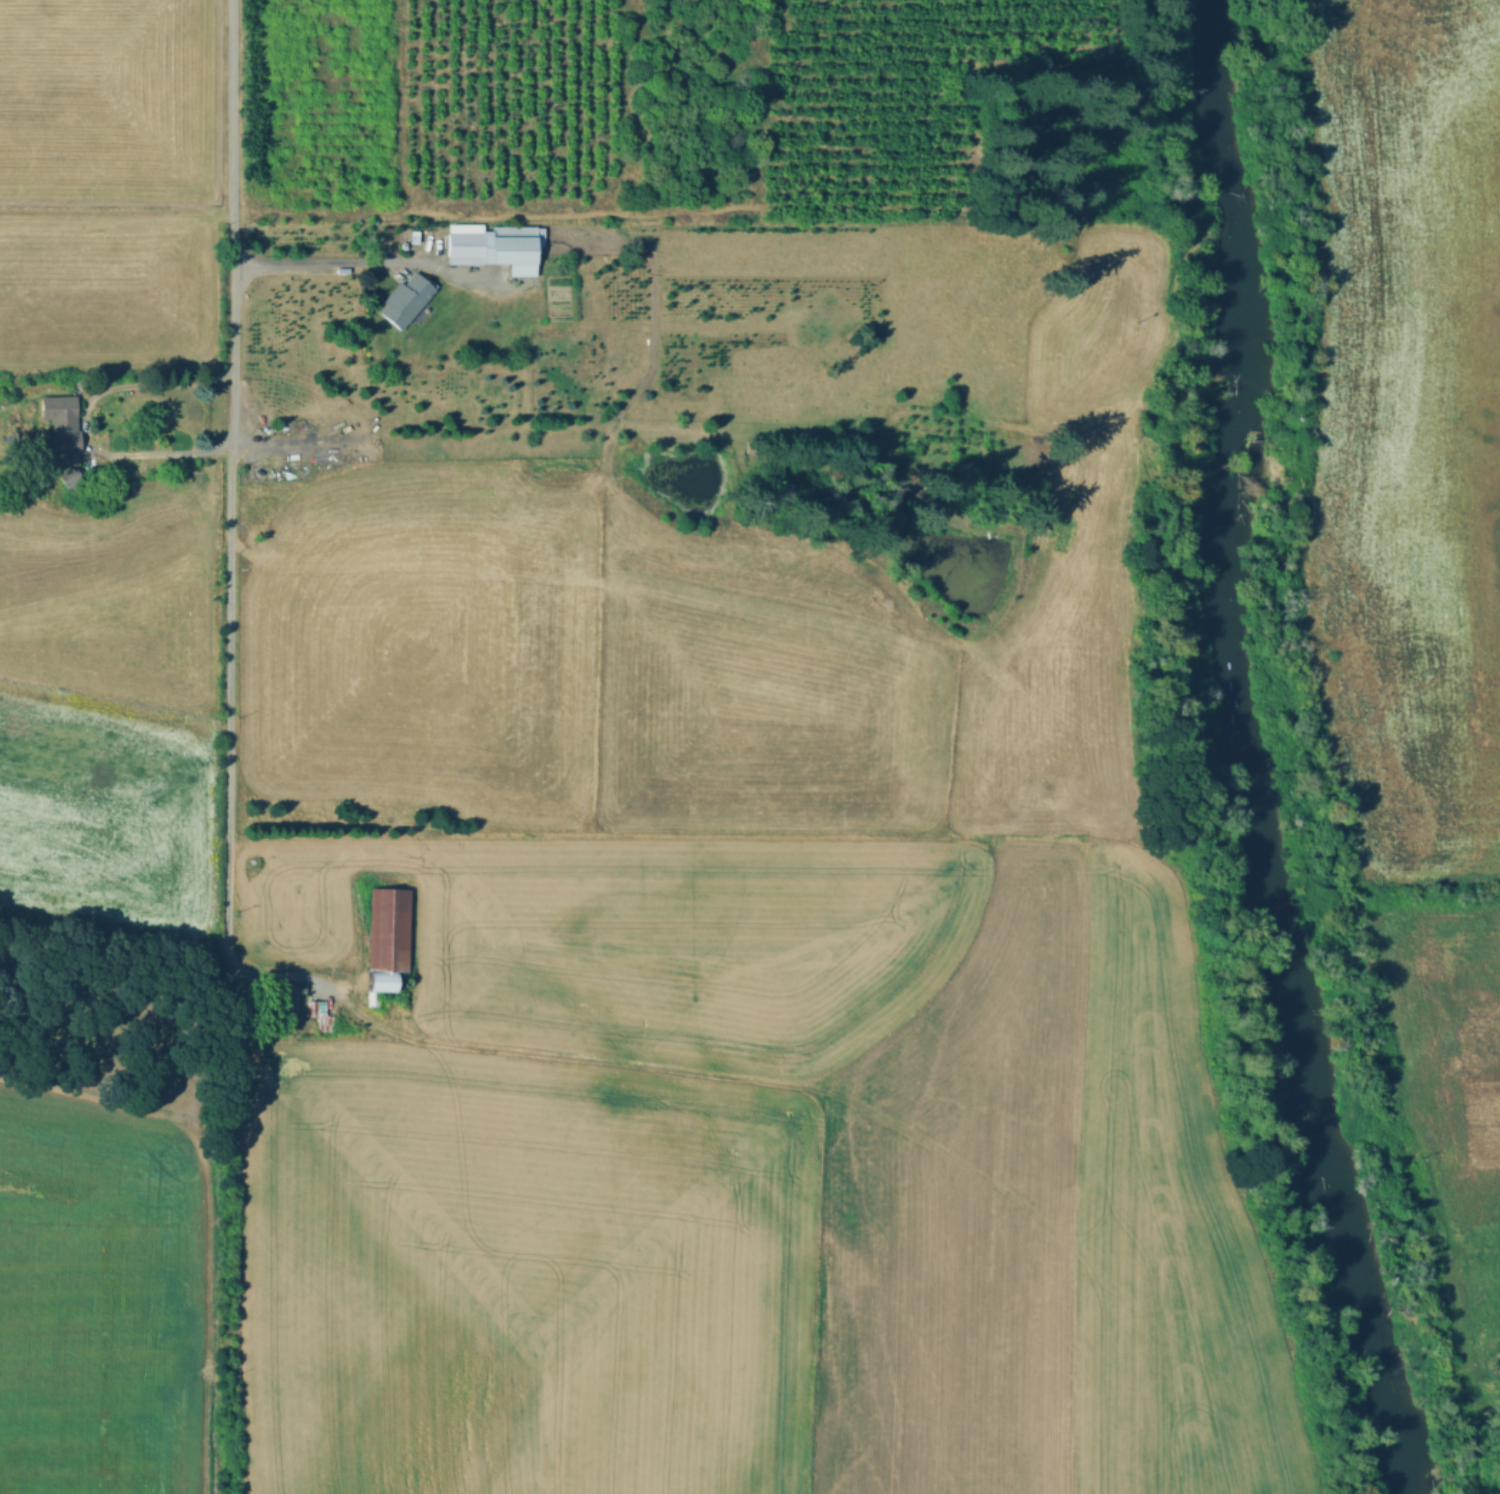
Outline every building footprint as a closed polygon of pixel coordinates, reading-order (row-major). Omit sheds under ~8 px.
[(482,231),(493,231),(493,227),(535,227),(535,277),(511,277),(511,260),(501,260),(501,261),(482,261),(482,264),(450,264),(450,224),(482,224),(482,231)] [(415,273),(435,290),(401,330),(382,314),(388,306),(384,302),(401,281),(405,285),(415,273)] [(77,415),(77,463),(53,463),(53,415),(77,415)] [(83,481),(68,489),(61,475),(76,467),(83,481)] [(408,890),(407,972),(371,971),(372,889),(408,890)] [(396,974),(396,990),(369,990),(369,974),(396,974)] [(379,992),(379,1004),(369,1004),(369,992),(379,992)] [(316,999),(316,1015),(308,1015),(308,999),(316,999)] [(333,1011),(333,1032),(321,1032),(321,1011),(333,1011)]
